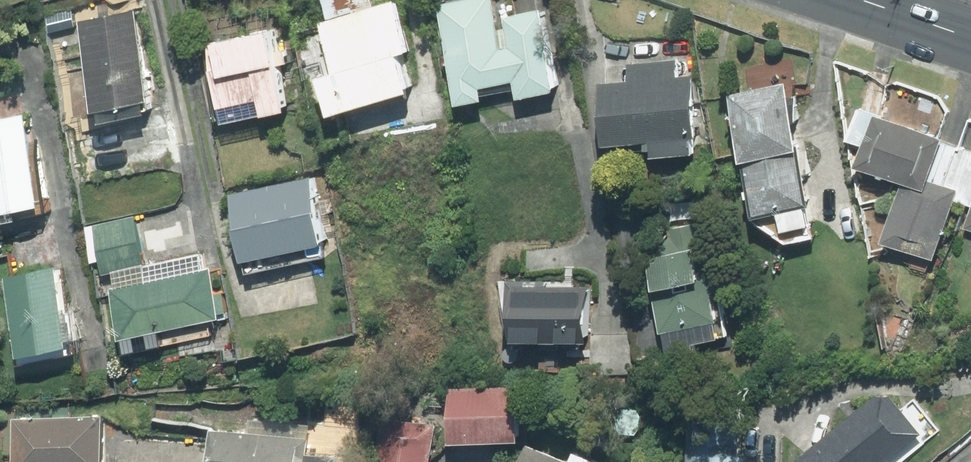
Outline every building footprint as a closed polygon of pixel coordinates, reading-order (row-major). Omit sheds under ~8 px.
[(335,20),(350,63),(333,69),(348,115),(428,88),(414,47),(421,45),(406,0),(393,0),(335,20)] [(447,4),(469,102),(500,95),(497,83),(533,74),(537,91),(565,84),(548,6),(515,14),(517,22),(506,25),(500,0),(464,0),(447,4)] [(141,7),(85,20),(105,108),(161,95),(141,7)] [(300,106),(284,25),(219,38),(235,117),(300,106)] [(683,57),(635,63),(637,77),(609,80),(616,142),(708,131),(701,73),(685,75),(683,57)] [(796,80),(743,91),(769,212),(822,199),(796,80)] [(952,135),(884,113),(868,161),(915,176),(894,238),(945,255),(968,186),(938,176),(952,135)] [(0,122),(0,196),(3,214),(50,204),(32,115),(0,122)] [(320,173),(243,190),(259,262),(336,245),(320,173)] [(141,216),(100,226),(111,272),(149,262),(141,216)] [(710,221),(652,229),(678,348),(736,332),(710,221)] [(65,264),(16,274),(32,353),(81,343),(65,264)] [(607,269),(514,266),(515,342),(608,345),(607,269)] [(218,269),(122,288),(133,335),(227,319),(218,269)] [(535,386),(459,383),(457,435),(533,438),(535,386)] [(890,387),(813,452),(821,461),(891,461),(928,432),(890,387)] [(701,408),(700,461),(759,461),(759,452),(744,452),(743,409),(701,408)] [(394,410),(388,461),(445,461),(451,418),(394,410)] [(22,415),(21,461),(115,461),(116,416),(22,415)] [(218,425),(215,461),(319,461),(321,434),(218,425)] [(536,444),(530,461),(590,461),(536,444)]
